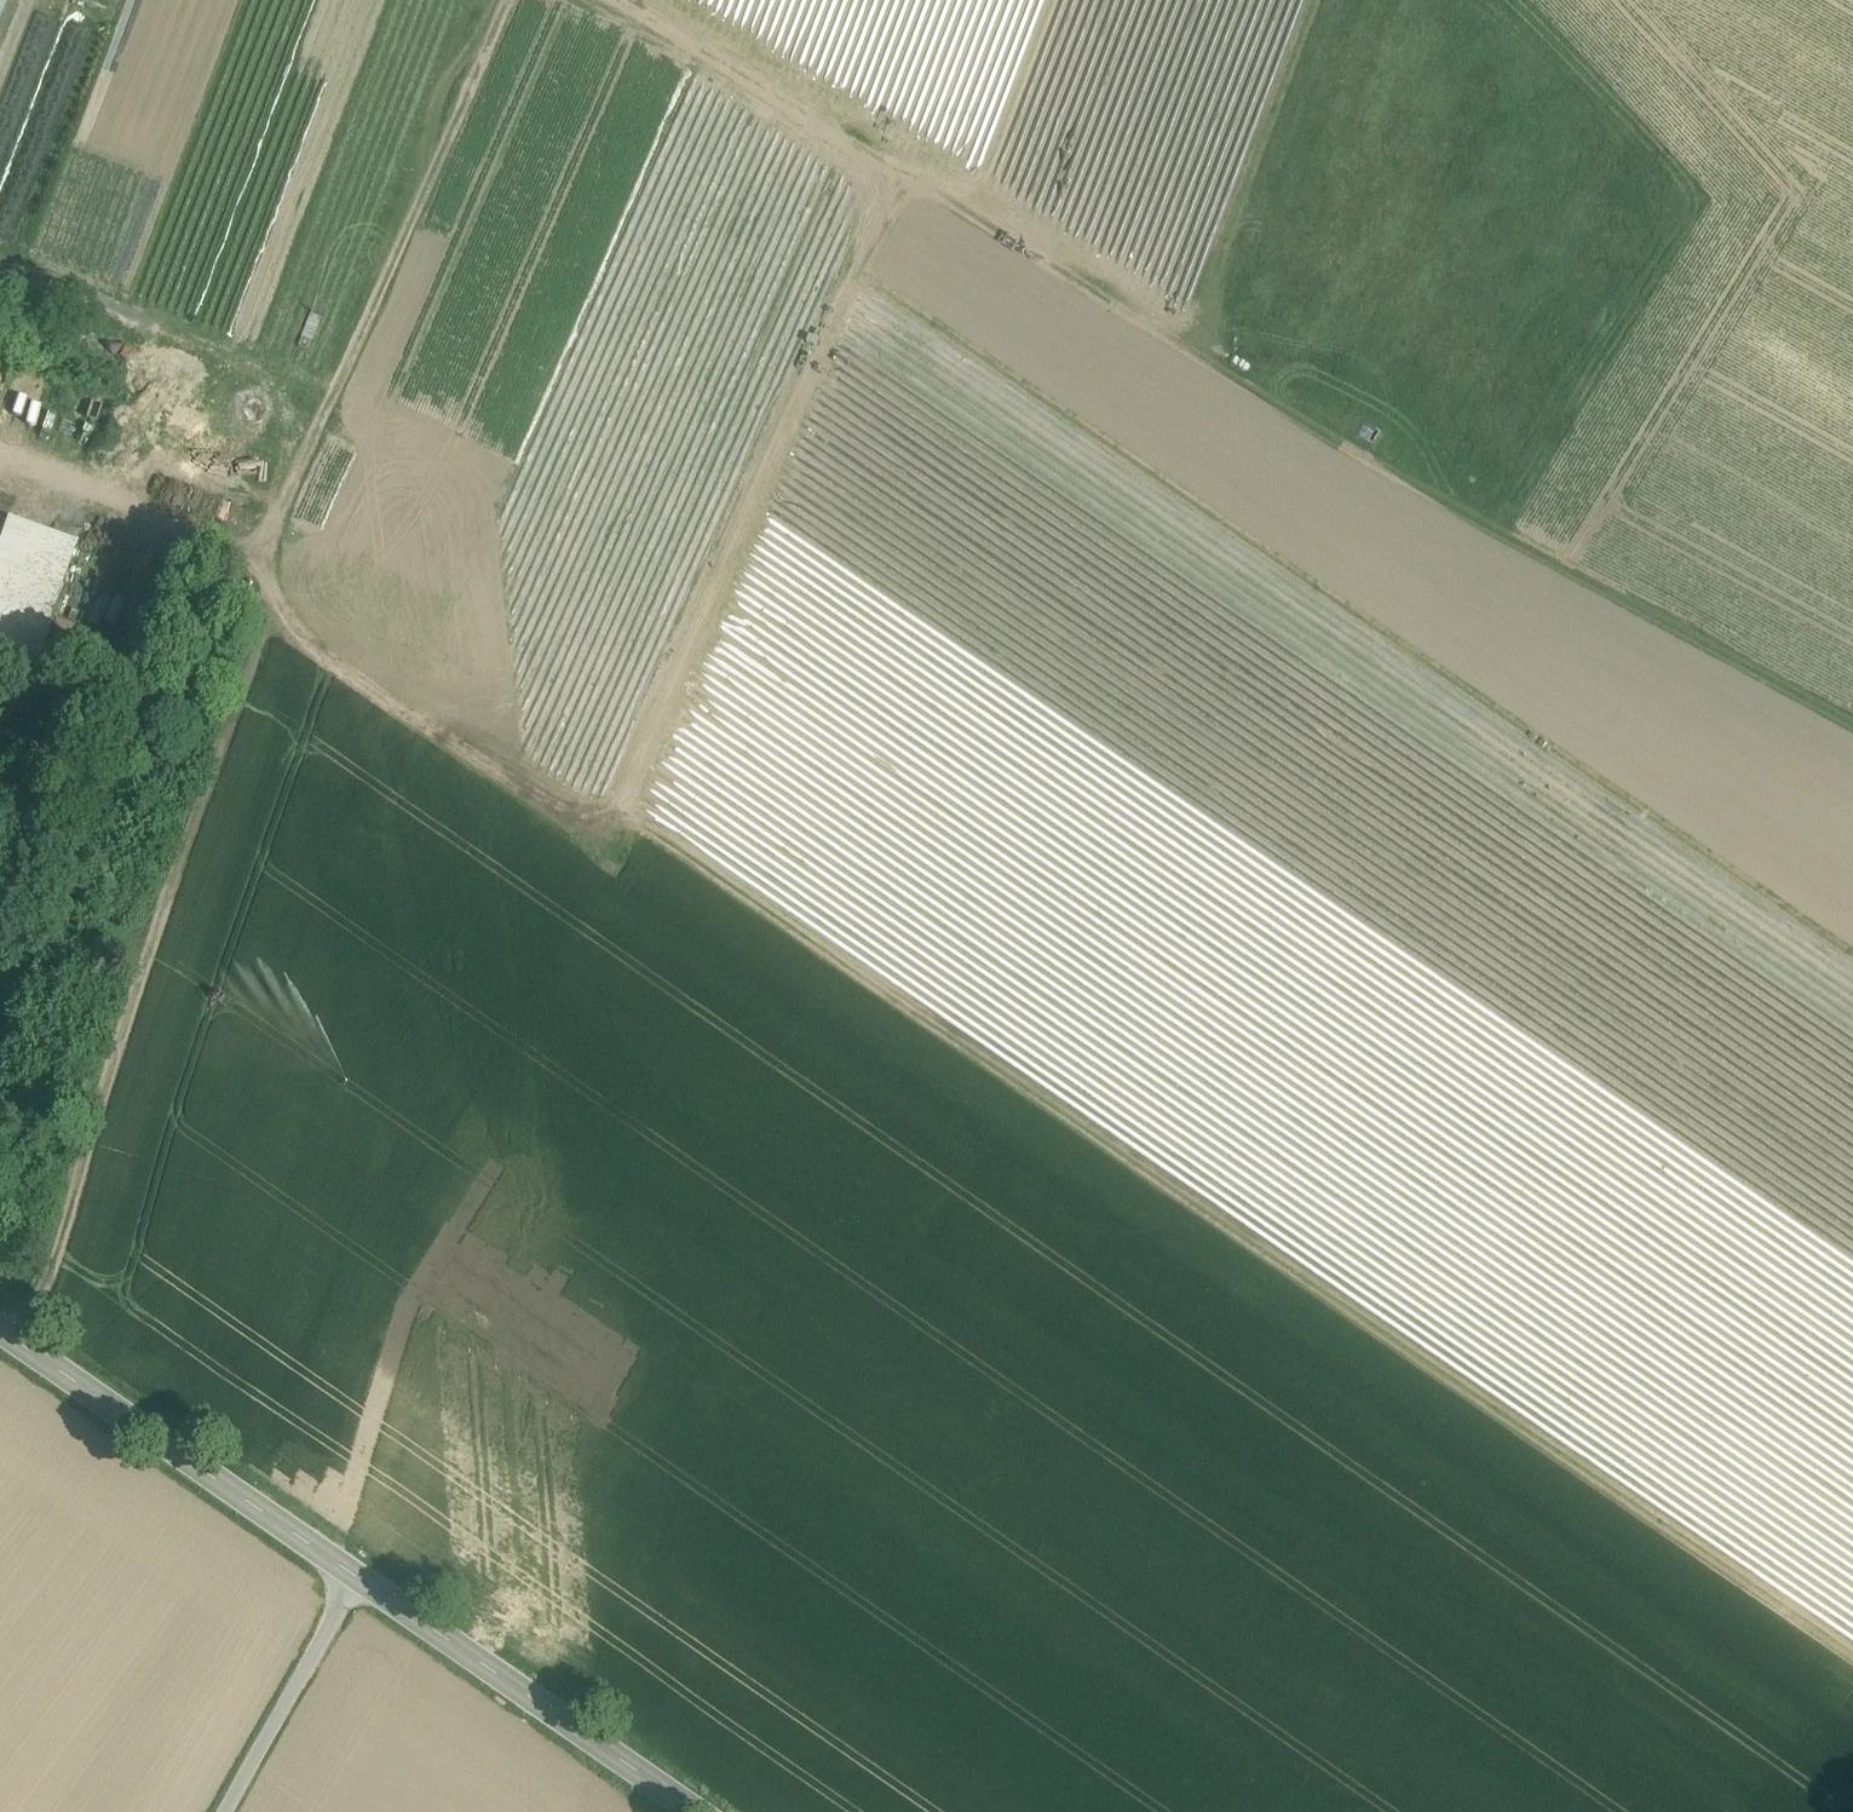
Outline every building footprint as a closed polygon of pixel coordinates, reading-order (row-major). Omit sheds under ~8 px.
[(26,673),(72,542),(9,521),(0,547),(0,667),(26,673)]
